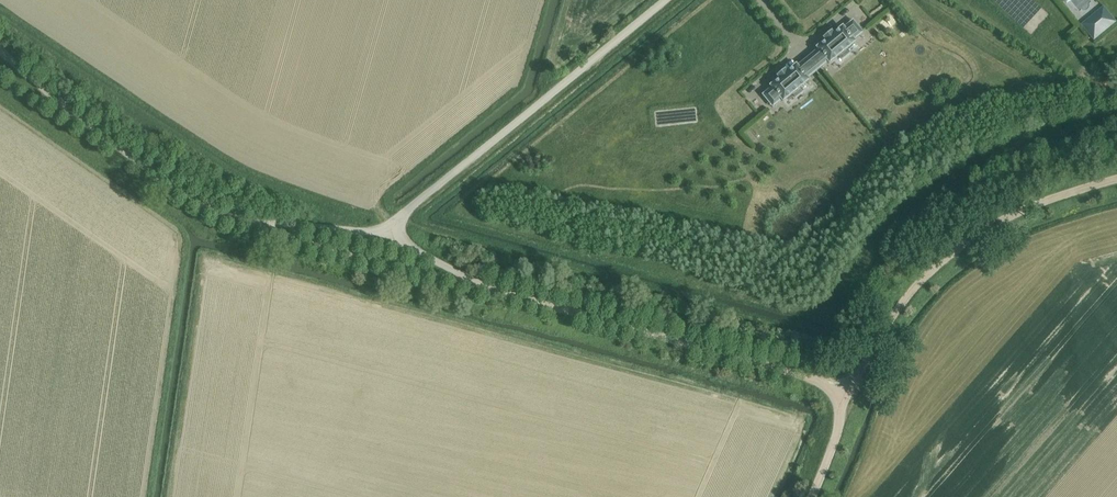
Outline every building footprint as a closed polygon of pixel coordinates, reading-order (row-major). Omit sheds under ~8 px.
[(1082,10),(1095,0),(1074,0),(1082,10)] [(808,58),(817,69),(827,60),(829,63),(838,55),(841,59),(849,53),(846,49),(855,42),(853,40),(862,33),(853,22),(844,29),(842,26),(817,47),(819,50),(808,58)] [(772,88),(763,95),(772,106),(781,99),(783,101),(792,93),(794,97),(795,97),(803,91),(802,91),(799,87),(808,80),(806,78),(817,69),(808,58),(798,67),(796,65),(770,85),(772,88)]
